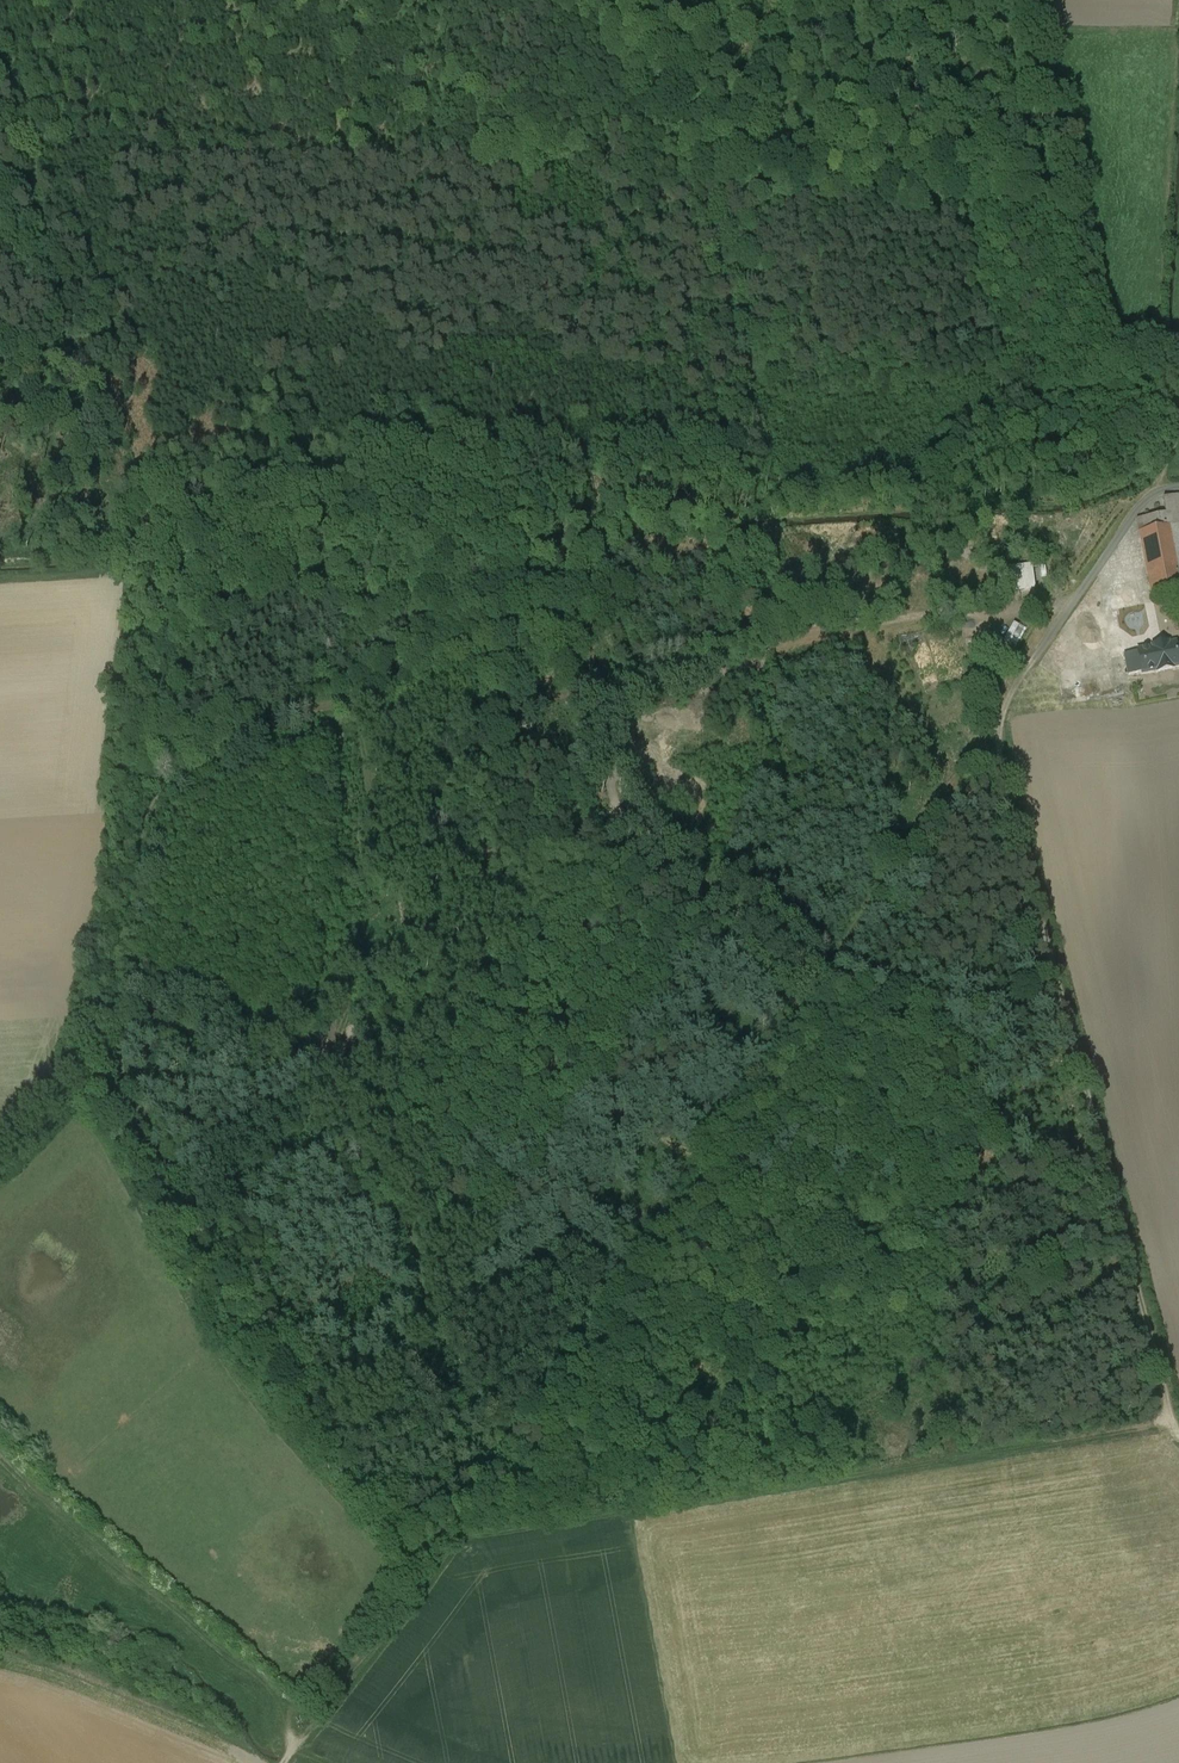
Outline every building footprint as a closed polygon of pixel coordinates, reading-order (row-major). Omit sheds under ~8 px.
[(1162,500),(1165,515),(1137,521),(1152,597),(1178,591),(1178,497),(1162,500)] [(1007,565),(1008,592),(1035,590),(1034,564),(1007,565)] [(1149,610),(1117,617),(1128,675),(1160,668),(1155,640),(1149,610)] [(1155,640),(1160,668),(1178,665),(1178,636),(1155,640)]
